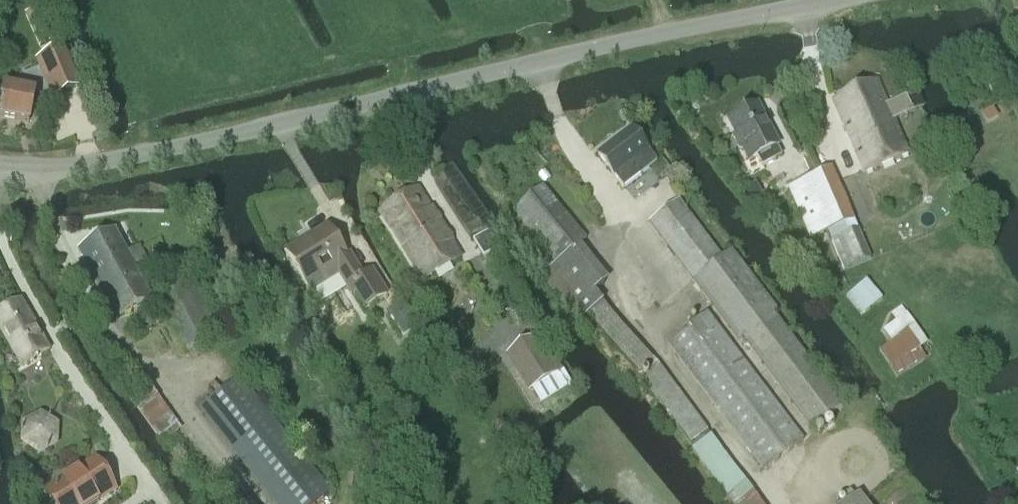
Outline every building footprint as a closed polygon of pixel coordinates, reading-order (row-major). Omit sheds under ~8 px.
[(35,59),(53,98),(82,84),(64,45),(35,59)] [(916,92),(915,92),(886,105),(876,82),(832,100),(863,174),(907,156),(892,120),(899,117),(901,121),(906,119),(904,115),(922,108),(916,92)] [(990,93),(997,89),(994,84),(986,88),(990,93)] [(0,112),(0,116),(29,121),(35,93),(5,87),(0,112)] [(761,166),(779,157),(775,147),(776,146),(756,106),(752,108),(750,106),(737,112),(739,115),(727,120),(735,135),(732,137),(738,150),(742,148),(748,161),(756,157),(761,166)] [(636,173),(651,162),(644,153),(647,152),(630,130),(596,155),(613,178),(630,165),(636,173)] [(830,169),(807,178),(787,187),(809,240),(852,222),(830,169)] [(603,280),(577,248),(584,241),(541,188),(513,211),(556,264),(542,276),(578,320),(597,305),(587,293),(603,280)] [(459,257),(417,190),(380,214),(418,274),(422,281),(459,257)] [(721,258),(677,201),(648,223),(736,340),(741,336),(811,431),(843,406),(773,314),(777,311),(732,250),(721,258)] [(123,315),(124,315),(151,300),(133,267),(145,260),(139,247),(126,254),(122,247),(115,231),(78,250),(116,320),(123,315)] [(302,242),(285,252),(305,284),(310,292),(324,283),(341,273),(363,308),(383,296),(369,273),(360,278),(352,265),(347,256),(345,258),(328,231),(304,246),(302,242)] [(856,231),(830,242),(842,271),(868,260),(856,231)] [(497,248),(486,233),(472,242),(482,258),(497,248)] [(185,350),(225,329),(197,276),(157,298),(185,350)] [(49,351),(21,300),(0,312),(0,329),(18,362),(15,364),(18,369),(49,351)] [(403,303),(387,313),(402,338),(418,328),(403,303)] [(688,444),(705,431),(659,367),(601,303),(587,314),(612,341),(610,343),(641,379),(688,444)] [(763,471),(801,441),(705,314),(666,343),(763,471)] [(932,365),(904,324),(870,348),(898,389),(932,365)] [(563,372),(540,333),(505,354),(528,393),(563,372)] [(328,493),(237,378),(198,409),(274,503),(314,503),(328,493)] [(116,488),(95,457),(43,492),(51,503),(93,503),(116,488)]
